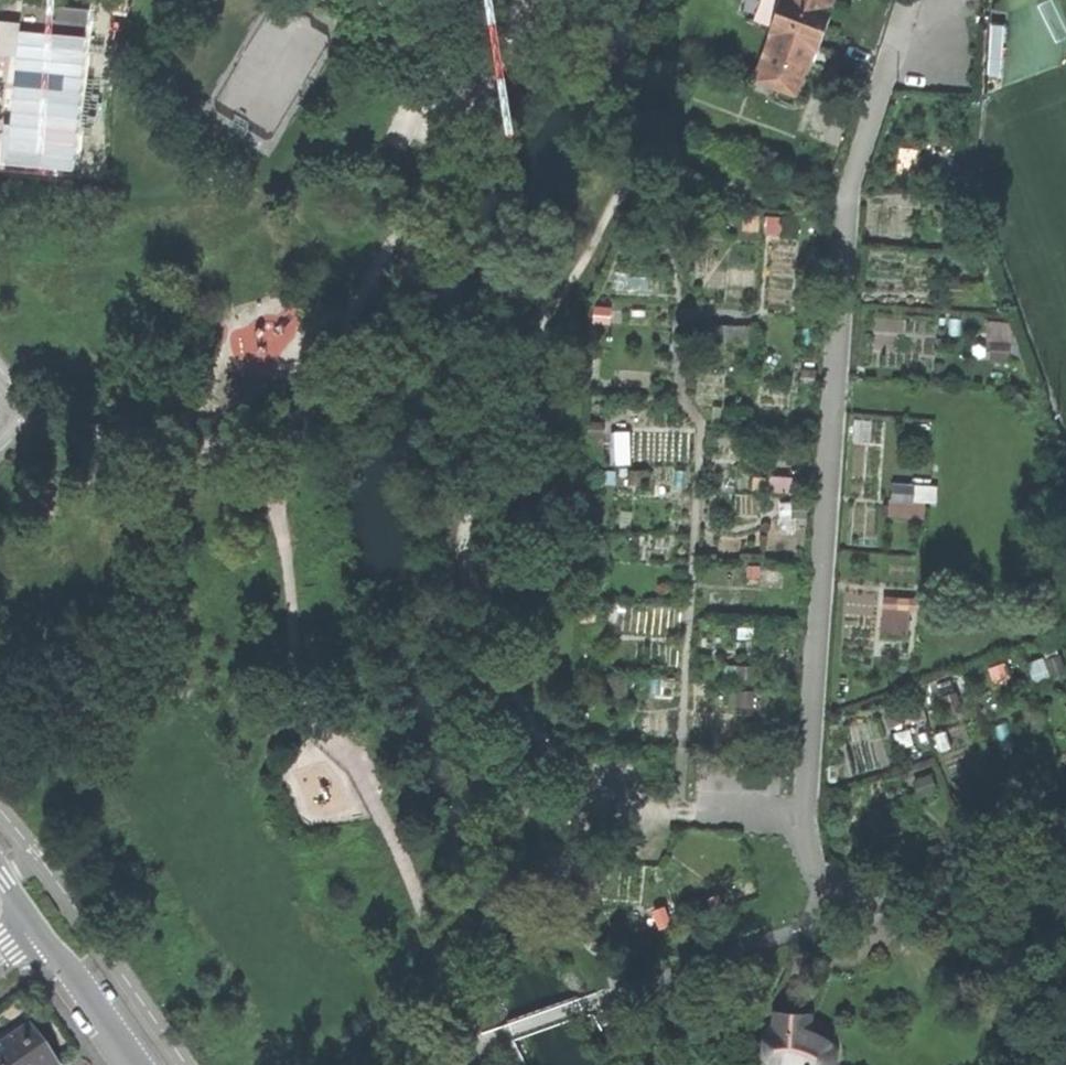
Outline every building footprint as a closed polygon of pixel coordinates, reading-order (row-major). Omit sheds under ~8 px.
[(831,0),(780,0),(768,33),(772,34),(756,80),(797,95),(814,50),(818,51),(825,31),(833,9),(829,7),(831,0)] [(957,132),(940,132),(939,145),(957,145),(957,132)] [(671,222),(657,221),(656,232),(670,233),(671,222)] [(988,354),(1013,357),(1017,320),(992,317),(988,354)] [(805,369),(795,368),(794,382),(804,382),(805,369)] [(643,481),(629,482),(630,493),(644,492),(643,481)] [(761,575),(747,575),(746,586),(760,586),(761,575)] [(883,597),(884,632),(910,632),(909,596),(883,597)] [(624,685),(611,685),(611,696),(624,696),(624,685)] [(764,1026),(771,1064),(778,1064),(786,1063),(794,1063),(800,1064),(801,1064),(829,1064),(832,1062),(833,1058),(833,1052),(831,1047),(825,1041),(820,1037),(819,1038),(809,1031),(809,1015),(784,1013),(776,1013),(776,1024),(764,1026)] [(29,1027),(0,1048),(0,1064),(55,1064),(29,1027)]
